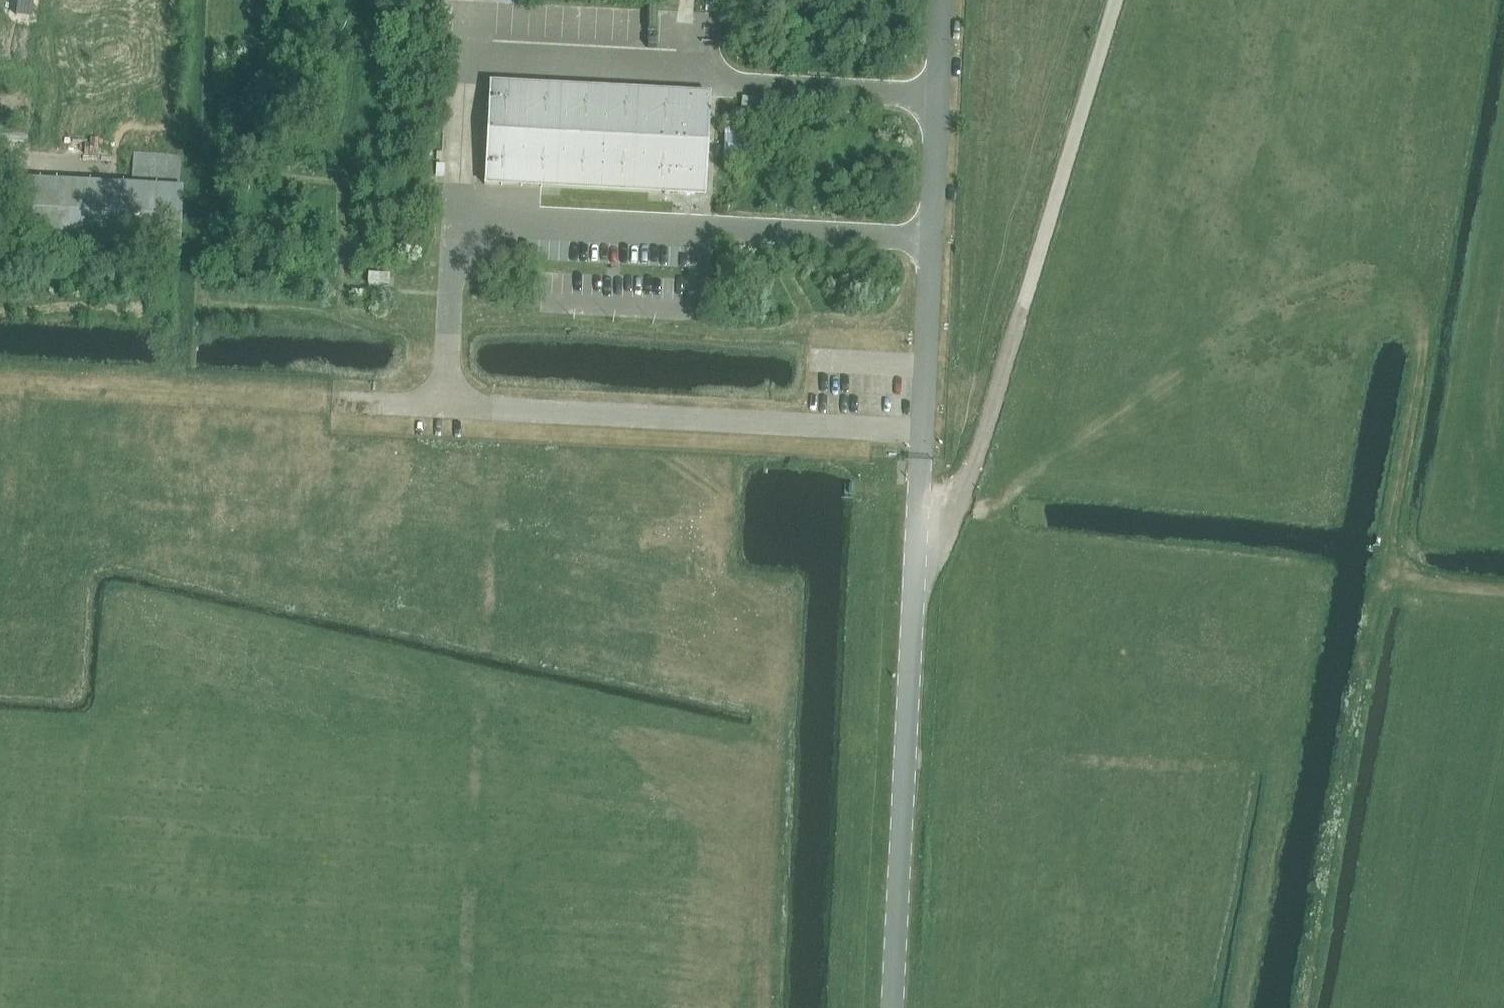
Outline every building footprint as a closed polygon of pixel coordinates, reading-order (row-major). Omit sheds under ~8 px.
[(716,15),(703,14),(703,24),(715,24),(716,15)] [(502,177),(519,178),(541,179),(541,180),(665,186),(664,194),(705,197),(710,96),(669,94),(669,103),(665,102),(665,103),(663,103),(507,95),(507,94),(503,94),(503,86),(489,85),(484,185),(498,186),(498,177),(502,178),(502,177)] [(773,107),(773,100),(758,99),(758,107),(773,107)] [(12,181),(12,183),(8,245),(180,253),(183,189),(181,189),(12,181)] [(368,274),(368,284),(389,286),(389,276),(368,274)]
